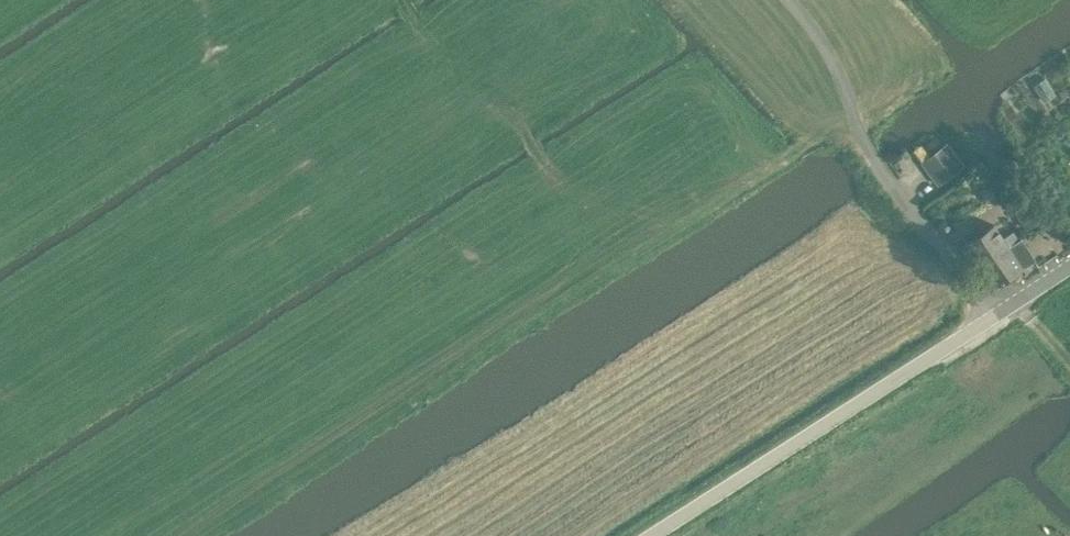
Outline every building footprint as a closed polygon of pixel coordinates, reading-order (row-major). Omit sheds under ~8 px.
[(966,164),(950,142),(921,163),(937,185),(966,164)] [(921,144),(913,151),(921,161),(929,155),(921,144)] [(1029,190),(1010,202),(1027,229),(1046,217),(1029,190)] [(1060,221),(1055,213),(1043,220),(1048,229),(1060,221)] [(979,265),(1008,246),(1018,240),(1013,231),(1003,238),(994,225),(965,244),(979,265)] [(1008,246),(979,265),(993,286),(1032,261),(1025,250),(1015,256),(1008,246)]
